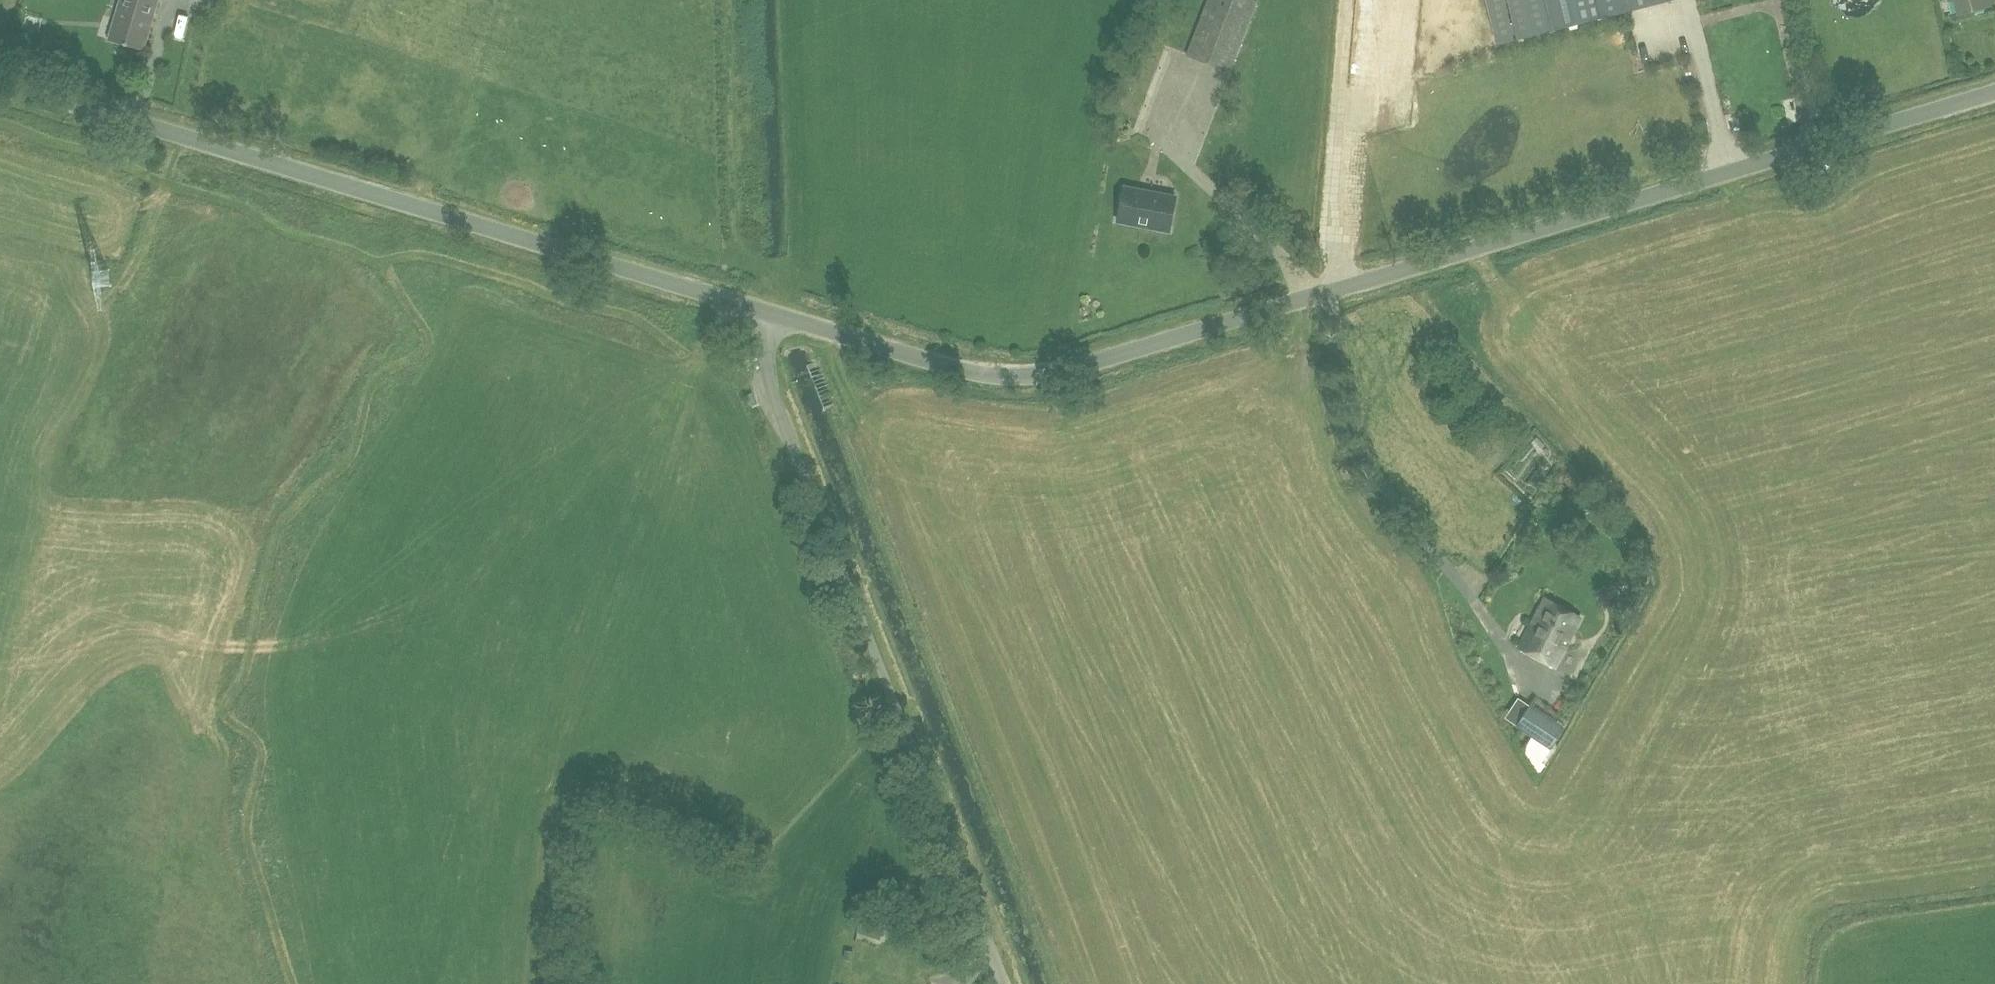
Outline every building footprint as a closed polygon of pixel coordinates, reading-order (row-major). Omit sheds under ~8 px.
[(159,0),(121,0),(109,41),(144,52),(159,0)] [(1253,1),(1253,0),(1208,0),(1187,55),(1230,72),(1257,2),(1253,1)] [(1669,0),(1488,0),(1499,45),(1590,21),(1670,2),(1669,0)] [(1989,0),(1956,0),(1960,15),(1991,7),(1989,0)] [(1481,46),(1462,47),(1462,59),(1482,58),(1481,46)] [(1118,221),(1170,231),(1176,197),(1124,187),(1118,221)] [(831,411),(841,408),(834,386),(823,390),(831,411)] [(1556,668),(1582,618),(1546,600),(1520,650),(1556,668)] [(1531,705),(1517,727),(1551,749),(1565,727),(1531,705)] [(866,909),(863,918),(859,930),(865,932),(880,937),(881,937),(886,925),(888,916),(866,909)]
